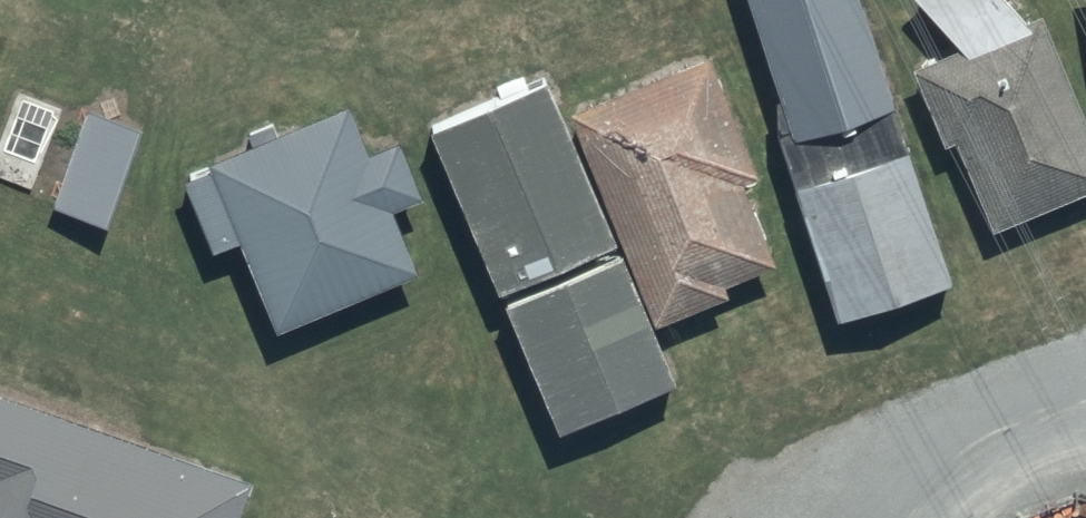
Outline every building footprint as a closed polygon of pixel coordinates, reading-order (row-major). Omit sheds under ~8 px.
[(1039,46),(1085,42),(1085,0),(1034,0),(1039,46)] [(32,6),(0,92),(0,125),(189,195),(231,80),(32,6)] [(1047,55),(1069,243),(1085,241),(1085,50),(1047,55)] [(311,106),(278,95),(211,305),(335,345),(402,136),(338,115),(342,102),(315,93),(311,106)] [(889,125),(857,132),(903,366),(981,350),(977,325),(1063,308),(1032,146),(961,160),(948,95),(886,107),(889,125)] [(163,212),(71,171),(44,233),(136,273),(163,212)] [(589,186),(463,192),(475,452),(601,446),(589,186)] [(738,205),(607,260),(695,487),(828,436),(738,205)] [(0,404),(0,517),(246,517),(255,493),(0,404)]
